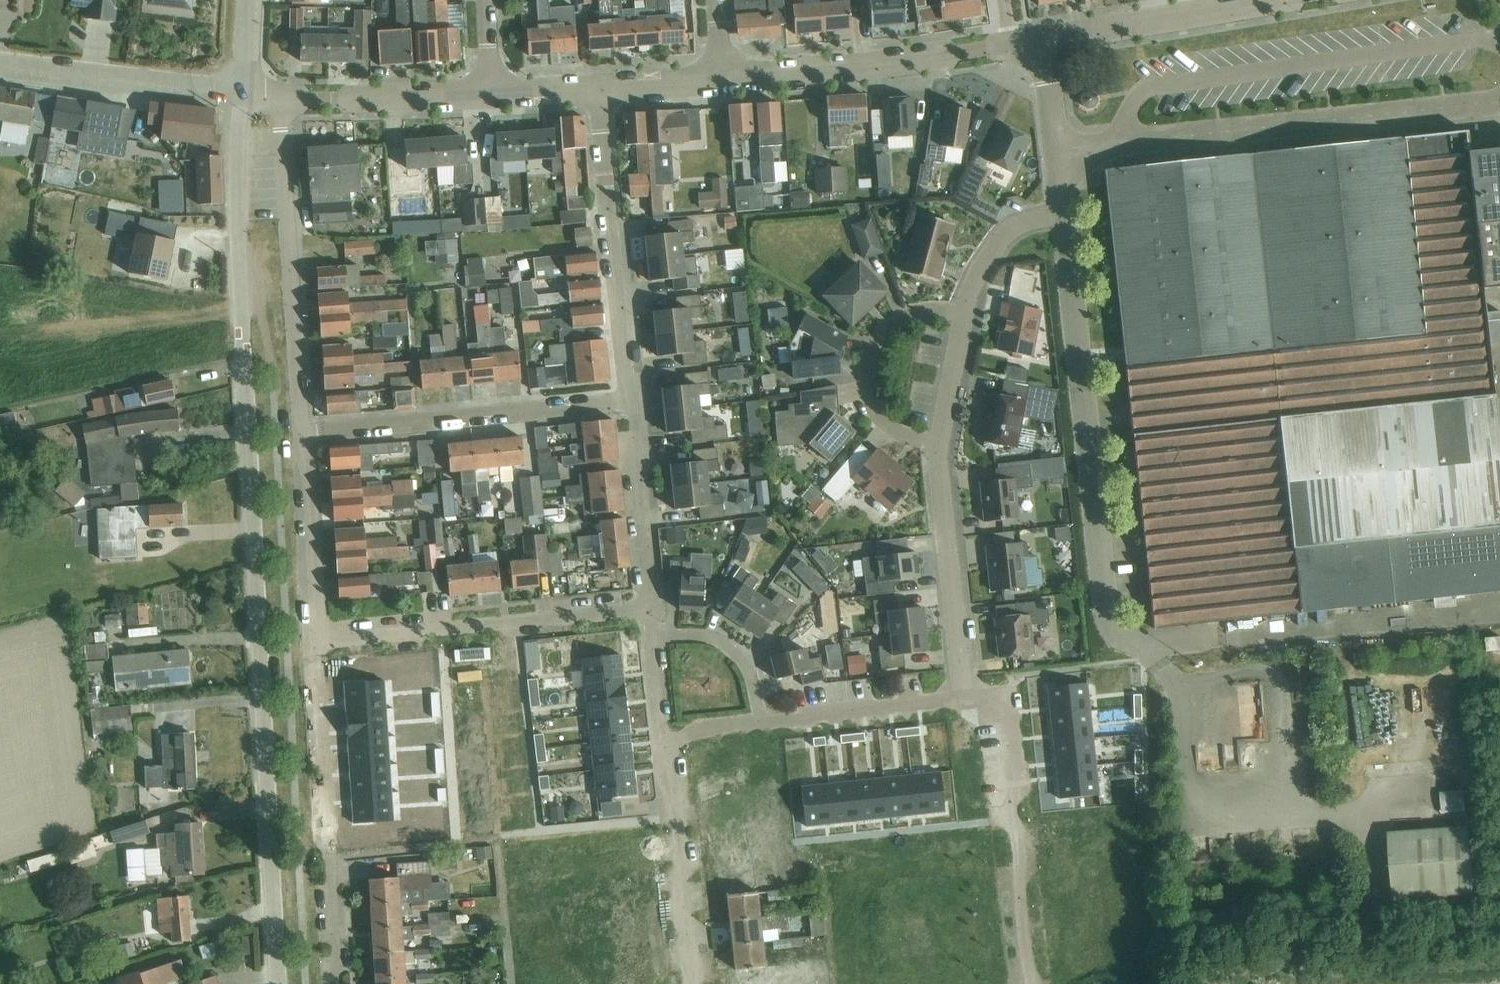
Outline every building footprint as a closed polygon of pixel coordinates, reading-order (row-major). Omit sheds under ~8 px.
[(72,1),(72,3),(73,5),(74,5),(89,7),(87,20),(113,23),(116,0),(72,0),(72,1)] [(150,4),(190,9),(191,0),(150,0),(150,4)] [(435,0),(413,0),(417,64),(439,62),(435,2),(435,0)] [(435,2),(439,62),(460,61),(458,31),(449,32),(447,0),(435,0),(435,2)] [(528,32),(529,56),(553,54),(550,6),(548,6),(548,0),(536,0),(538,32),(528,32)] [(610,1),(614,48),(637,47),(635,12),(634,10),(622,11),(621,0),(620,0),(610,1)] [(635,12),(637,47),(661,45),(658,0),(645,0),(646,11),(635,12)] [(661,45),(685,43),(685,35),(693,35),(692,11),(683,11),(684,19),(672,20),(670,0),(658,0),(661,45)] [(785,9),(784,0),(736,0),(739,39),(779,36),(779,26),(786,25),(785,9)] [(785,9),(793,8),(796,35),(824,33),(822,4),(804,6),(803,0),(784,0),(785,9)] [(824,33),(852,30),(849,2),(848,2),(848,0),(838,0),(839,3),(822,4),(824,33)] [(872,29),(905,26),(903,0),(869,0),(872,29)] [(940,6),(917,10),(919,25),(980,16),(977,0),(939,0),(940,6)] [(464,15),(465,2),(452,1),(451,14),(464,15)] [(614,48),(610,1),(599,2),(601,22),(600,22),(600,26),(587,27),(589,50),(614,48)] [(378,33),(380,66),(412,64),(409,5),(398,5),(400,32),(378,33)] [(561,5),(550,6),(553,54),(577,52),(576,28),(564,29),(564,25),(563,25),(561,5)] [(302,62),(328,63),(329,27),(312,27),(312,20),(309,20),(309,21),(303,21),(303,10),(291,9),(290,38),(302,38),(302,62)] [(341,27),(329,27),(328,63),(354,63),(354,60),(354,35),(372,35),(373,11),(356,10),(356,29),(341,29),(341,27)] [(57,98),(0,89),(0,123),(3,123),(0,139),(0,142),(26,147),(29,127),(32,128),(33,122),(52,126),(57,98)] [(1094,107),(1097,102),(1095,96),(1090,93),(1084,95),(1081,100),(1083,105),(1088,108),(1094,107)] [(850,124),(867,122),(865,96),(826,99),(830,149),(847,147),(846,136),(851,135),(850,124)] [(57,98),(52,126),(52,129),(80,134),(77,148),(114,156),(122,109),(57,98)] [(881,101),(884,138),(914,136),(912,99),(881,101)] [(183,142),(187,109),(150,104),(147,124),(161,140),(183,142)] [(778,104),(755,106),(758,148),(762,184),(774,183),(771,153),(781,152),(780,134),(778,104)] [(740,134),(752,133),(750,107),(727,108),(731,162),(742,161),(740,134)] [(945,108),(942,129),(930,127),(924,162),(932,163),(943,165),(946,148),(963,151),(969,112),(945,108)] [(122,109),(114,156),(124,157),(127,137),(135,110),(122,109)] [(187,109),(183,142),(213,146),(213,150),(219,150),(221,138),(214,137),(215,128),(213,128),(215,112),(187,109)] [(644,114),(650,197),(651,217),(662,216),(660,176),(670,176),(668,144),(687,142),(685,117),(666,118),(666,113),(644,114)] [(630,198),(650,197),(644,114),(622,116),(624,147),(635,146),(637,177),(628,177),(630,198)] [(565,192),(567,213),(586,211),(591,210),(590,197),(578,198),(577,189),(573,150),(585,149),(582,118),(559,120),(562,153),(563,173),(563,179),(565,192)] [(1029,140),(1001,127),(984,160),(1012,174),(1029,140)] [(563,173),(562,153),(554,154),(551,132),(523,134),(525,161),(550,159),(552,174),(563,173)] [(1132,435),(1494,397),(1489,345),(1498,344),(1495,321),(1499,321),(1499,312),(1486,314),(1483,290),(1482,290),(1475,218),(1453,221),(1446,159),(1453,159),(1452,146),(1467,145),(1466,132),(1104,171),(1125,366),(1132,435)] [(525,161),(523,134),(494,136),(496,158),(488,159),(490,179),(501,178),(500,163),(525,161)] [(155,136),(150,140),(154,144),(159,140),(155,136)] [(38,138),(33,165),(45,167),(50,140),(38,138)] [(463,138),(433,141),(436,168),(454,167),(455,185),(475,183),(474,164),(465,164),(463,138)] [(436,168),(433,141),(404,143),(406,169),(394,170),(396,190),(420,188),(419,169),(436,168)] [(1467,145),(1452,146),(1453,159),(1446,159),(1453,221),(1475,218),(1482,290),(1483,290),(1499,288),(1499,150),(1468,154),(1467,145)] [(310,196),(313,196),(316,225),(354,222),(351,193),(358,192),(355,146),(306,150),(310,196)] [(888,156),(875,157),(878,188),(890,188),(888,156)] [(221,157),(196,158),(198,206),(223,205),(221,157)] [(920,165),(918,181),(929,182),(932,163),(924,162),(924,166),(920,165)] [(817,169),(818,195),(846,193),(844,168),(817,169)] [(971,197),(980,178),(968,172),(959,191),(971,197)] [(557,193),(565,192),(563,179),(556,180),(557,193)] [(712,180),(714,210),(727,210),(725,179),(712,180)] [(183,181),(158,181),(159,211),(183,211),(183,181)] [(762,186),(734,188),(736,213),(764,211),(762,186)] [(810,191),(794,192),(795,205),(792,205),(792,208),(812,207),(812,203),(810,203),(810,191)] [(484,200),(486,226),(501,225),(499,199),(484,200)] [(463,201),(465,227),(485,226),(483,200),(463,201)] [(533,222),(533,209),(509,210),(509,222),(533,222)] [(108,211),(105,228),(132,233),(135,216),(108,211)] [(586,211),(567,213),(558,213),(560,226),(587,224),(586,211)] [(737,215),(723,216),(725,231),(738,229),(737,215)] [(918,216),(903,273),(936,282),(952,225),(918,216)] [(644,238),(647,260),(682,256),(681,245),(693,243),(691,220),(667,223),(668,235),(644,238)] [(852,227),(863,259),(881,253),(869,221),(852,227)] [(576,231),(577,246),(590,245),(588,230),(576,231)] [(137,235),(129,274),(166,282),(174,242),(137,235)] [(430,257),(462,257),(462,235),(429,235),(430,257)] [(343,245),(344,258),(374,255),(373,243),(343,245)] [(744,265),(745,245),(731,245),(730,264),(744,265)] [(486,252),(470,253),(471,279),(488,278),(486,252)] [(534,270),(564,267),(565,278),(597,275),(595,253),(532,259),(534,270)] [(682,256),(647,260),(649,282),(673,280),(675,292),(698,289),(695,259),(682,260),(682,256)] [(824,297),(851,325),(885,293),(858,264),(824,297)] [(357,266),(344,266),(315,269),(317,292),(385,287),(384,275),(358,277),(357,266)] [(567,294),(535,298),(529,293),(528,282),(519,283),(516,283),(518,309),(600,300),(597,278),(566,281),(567,294)] [(513,315),(510,289),(498,290),(501,316),(513,315)] [(742,292),(733,293),(735,307),(744,306),(742,292)] [(317,295),(319,317),(379,313),(379,312),(406,310),(405,300),(347,305),(346,293),(317,295)] [(653,313),(655,335),(690,331),(689,320),(702,319),(699,296),(675,298),(677,310),(653,313)] [(560,330),(560,331),(585,328),(603,326),(600,304),(569,307),(570,318),(523,322),(524,333),(560,330)] [(1003,304),(1000,318),(1004,319),(998,351),(1012,354),(1011,358),(1020,359),(1021,356),(1031,358),(1040,311),(1003,304)] [(477,343),(465,344),(466,358),(469,385),(494,383),(491,355),(490,342),(489,329),(490,329),(487,305),(473,306),(477,343)] [(379,313),(319,317),(321,338),(350,336),(349,324),(380,321),(379,313)] [(789,346),(793,379),(838,374),(837,361),(841,361),(843,352),(839,349),(845,339),(805,316),(789,346)] [(409,323),(385,324),(386,336),(398,335),(410,335),(409,323)] [(442,325),(442,334),(440,334),(445,388),(469,385),(466,358),(457,359),(454,324),(442,325)] [(748,326),(737,327),(739,344),(750,343),(748,326)] [(490,329),(489,329),(490,342),(505,341),(504,327),(490,329)] [(585,328),(560,331),(561,341),(586,338),(585,328)] [(690,331),(655,335),(658,358),(682,355),(683,367),(707,364),(704,342),(692,343),(690,331)] [(418,362),(421,390),(445,388),(440,334),(430,335),(431,361),(418,362)] [(398,348),(398,337),(398,335),(386,336),(374,337),(374,349),(398,348)] [(504,341),(490,342),(491,355),(494,383),(519,381),(516,353),(506,354),(504,341)] [(544,369),(563,366),(606,361),(604,341),(548,347),(549,356),(552,356),(552,360),(543,361),(544,369)] [(321,347),(323,368),(392,363),(391,353),(351,356),(350,344),(321,347)] [(1008,375),(1030,381),(1034,364),(1013,359),(1008,375)] [(606,361),(563,366),(565,387),(608,382),(606,361)] [(392,363),(323,368),(324,390),(353,388),(352,375),(410,371),(409,362),(392,363)] [(739,368),(717,371),(718,382),(741,380),(739,368)] [(531,370),(533,390),(544,389),(542,369),(531,370)] [(395,373),(396,386),(415,383),(413,371),(395,373)] [(661,390),(664,412),(699,408),(697,397),(710,395),(708,372),(684,375),(685,387),(661,390)] [(777,387),(775,374),(762,376),(764,389),(777,387)] [(1053,409),(1056,391),(1003,380),(1000,397),(988,395),(979,442),(983,443),(983,446),(985,449),(994,451),(997,449),(997,445),(1015,449),(1024,403),(1053,409)] [(94,412),(87,413),(88,419),(174,400),(170,381),(143,387),(143,386),(114,392),(115,395),(92,401),(94,412)] [(388,393),(387,395),(388,405),(389,407),(392,407),(392,411),(397,410),(414,409),(413,388),(391,390),(391,393),(388,393)] [(366,391),(325,394),(326,416),(360,414),(360,404),(367,403),(366,391)] [(777,448),(808,445),(829,463),(855,433),(835,416),(833,391),(799,393),(800,407),(789,407),(790,412),(774,413),(777,448)] [(1132,435),(1153,629),(1255,618),(1499,592),(1499,449),(1494,397),(1132,435)] [(699,408),(664,412),(666,434),(690,432),(691,443),(727,440),(726,426),(714,427),(713,418),(700,419),(699,408)] [(128,415),(82,426),(87,445),(91,488),(120,485),(137,483),(133,448),(132,436),(178,431),(176,410),(128,415)] [(583,445),(615,441),(612,420),(559,426),(560,435),(573,434),(574,439),(582,438),(583,443),(583,445)] [(759,423),(748,424),(749,437),(761,436),(759,423)] [(538,447),(538,449),(551,448),(550,447),(548,447),(546,427),(535,428),(537,447),(538,447)] [(521,438),(496,440),(499,468),(500,480),(512,479),(511,467),(523,466),(521,438)] [(474,470),(477,497),(477,503),(490,502),(487,469),(499,468),(496,440),(471,443),(474,470)] [(420,442),(422,467),(433,467),(431,441),(420,442)] [(617,461),(615,441),(583,445),(583,443),(570,445),(571,456),(563,457),(563,464),(566,465),(585,463),(585,465),(617,461)] [(398,443),(328,449),(330,470),(372,467),(371,456),(398,454),(398,443)] [(463,498),(477,497),(474,470),(471,443),(446,445),(449,473),(460,472),(463,498)] [(889,510),(911,484),(890,466),(892,463),(877,450),(872,456),(860,445),(821,491),(836,504),(855,482),(859,485),(858,489),(867,497),(871,495),(876,499),(873,503),(873,508),(879,513),(883,512),(886,508),(889,510)] [(541,475),(560,473),(558,456),(552,457),(551,448),(538,449),(539,459),(538,459),(540,475),(541,475)] [(670,466),(672,488),(707,485),(706,473),(719,472),(716,449),(692,451),(694,463),(670,466)] [(764,461),(749,463),(751,475),(765,473),(764,461)] [(1061,462),(1043,464),(1045,478),(1062,476),(1061,462)] [(979,483),(983,523),(1018,519),(1015,490),(1032,488),(1029,466),(994,470),(995,481),(979,483)] [(566,487),(567,497),(620,491),(618,471),(586,475),(580,475),(581,485),(566,487)] [(560,473),(541,475),(543,488),(562,485),(560,473)] [(359,477),(330,479),(332,500),(414,494),(413,479),(393,481),(393,486),(392,486),(383,487),(383,482),(367,483),(367,488),(360,489),(359,477)] [(522,479),(524,499),(521,503),(522,518),(541,516),(537,477),(522,479)] [(63,482),(55,493),(76,509),(84,498),(63,482)] [(137,483),(120,485),(122,502),(139,500),(137,483)] [(707,485),(672,488),(675,511),(698,508),(700,520),(724,517),(721,495),(708,496),(707,485)] [(812,485),(802,496),(810,503),(820,492),(812,485)] [(440,487),(444,519),(455,518),(452,486),(440,487)] [(620,491),(567,497),(568,504),(583,502),(585,514),(590,513),(591,515),(622,512),(620,491)] [(414,494),(332,500),(334,523),(363,520),(362,508),(394,506),(394,509),(415,508),(414,494)] [(181,505),(97,509),(99,561),(137,559),(137,546),(136,529),(182,527),(181,505)] [(567,507),(544,510),(546,523),(568,521),(567,507)] [(424,545),(425,546),(436,545),(436,544),(444,543),(442,518),(427,519),(427,520),(420,520),(421,538),(413,539),(414,545),(424,545)] [(743,529),(741,533),(747,536),(767,534),(765,518),(746,520),(743,529)] [(601,534),(578,537),(579,549),(627,543),(624,519),(600,522),(601,534)] [(468,522),(471,553),(481,552),(479,535),(482,534),(480,521),(468,522)] [(1055,528),(1057,542),(1071,540),(1069,527),(1055,528)] [(334,530),(336,553),(396,548),(396,538),(364,540),(363,528),(334,530)] [(682,528),(665,530),(667,546),(684,544),(682,528)] [(523,538),(524,545),(526,562),(509,564),(512,589),(538,587),(537,574),(548,573),(545,536),(523,538)] [(742,539),(735,558),(745,562),(750,549),(748,548),(750,542),(742,539)] [(605,570),(629,567),(627,543),(579,549),(580,559),(600,556),(600,558),(604,558),(605,570)] [(1026,543),(987,548),(991,591),(1042,586),(1040,570),(1037,570),(1036,557),(1027,558),(1026,543)] [(436,545),(425,546),(427,571),(439,570),(436,545)] [(396,548),(336,553),(337,574),(367,572),(366,560),(409,557),(408,547),(396,548)] [(560,551),(548,553),(551,578),(563,577),(560,551)] [(915,553),(862,559),(866,597),(894,594),(893,582),(918,579),(915,553)] [(669,562),(668,585),(680,586),(678,610),(701,612),(703,577),(691,576),(692,563),(669,562)] [(497,563),(472,565),(475,594),(500,592),(497,563)] [(475,594),(472,565),(446,568),(449,597),(475,594)] [(722,614),(741,627),(761,598),(751,591),(758,581),(739,568),(726,588),(736,595),(722,614)] [(427,585),(428,593),(440,592),(438,572),(418,574),(419,586),(427,585)] [(399,586),(412,585),(411,573),(338,578),(339,600),(368,598),(368,586),(399,584),(399,586)] [(818,575),(805,587),(815,598),(828,585),(818,575)] [(761,598),(741,627),(759,640),(773,620),(783,626),(796,606),(777,594),(770,604),(761,598)] [(846,611),(867,608),(865,596),(845,599),(846,611)] [(888,623),(889,634),(924,630),(921,608),(898,611),(896,599),(872,602),(875,624),(888,623)] [(996,619),(994,619),(998,659),(1032,655),(1029,626),(1048,624),(1046,601),(995,607),(996,619)] [(148,603),(126,604),(128,627),(149,625),(148,603)] [(121,615),(105,616),(106,628),(122,627),(121,615)] [(157,628),(128,631),(129,639),(158,636),(157,628)] [(924,630),(889,634),(891,646),(878,647),(881,670),(904,667),(903,655),(927,652),(924,630)] [(95,646),(107,645),(106,632),(94,633),(95,646)] [(95,646),(84,647),(86,661),(108,659),(108,650),(107,645),(95,646)] [(799,674),(802,686),(825,680),(819,658),(807,661),(804,649),(770,658),(776,680),(799,674)] [(541,651),(533,653),(538,672),(546,670),(541,651)] [(186,652),(112,659),(116,691),(189,684),(186,652)] [(865,654),(847,656),(850,675),(867,673),(865,654)] [(1365,654),(1353,655),(1354,666),(1366,665),(1365,654)] [(620,655),(581,660),(584,688),(623,684),(620,655)] [(105,660),(86,662),(87,673),(106,671),(105,660)] [(537,680),(527,681),(528,695),(538,694),(537,680)] [(364,682),(344,684),(346,712),(385,710),(385,709),(383,681),(364,682)] [(623,684),(584,688),(587,716),(626,711),(623,684)] [(1086,684),(1047,688),(1050,716),(1089,712),(1086,684)] [(91,711),(104,709),(103,693),(101,693),(100,687),(91,688),(92,694),(89,694),(90,707),(91,711)] [(439,693),(430,694),(431,706),(439,706),(439,693)] [(538,694),(528,695),(530,709),(540,707),(538,694)] [(1140,695),(1132,695),(1132,708),(1141,707),(1141,695),(1140,695)] [(104,709),(91,711),(90,711),(94,736),(133,731),(131,711),(130,706),(104,709)] [(439,706),(431,706),(432,718),(440,718),(439,706)] [(1141,707),(1132,708),(1133,720),(1141,720),(1141,707)] [(385,710),(346,712),(348,740),(387,737),(385,710)] [(626,711),(587,716),(590,744),(629,739),(626,711)] [(1089,712),(1050,716),(1053,744),(1092,739),(1089,712)] [(918,729),(906,731),(907,739),(919,738),(918,729)] [(906,731),(894,732),(895,740),(907,739),(906,731)] [(163,766),(144,767),(145,789),(164,788),(165,790),(195,788),(193,735),(161,737),(163,766)] [(543,735),(533,736),(534,750),(544,749),(543,735)] [(863,735),(851,736),(852,745),(864,743),(863,735)] [(851,736),(839,738),(840,746),(852,745),(851,736)] [(387,737),(348,740),(349,768),(389,765),(389,764),(387,738),(387,737)] [(629,739),(590,744),(593,771),(632,767),(629,739)] [(823,739),(811,740),(812,749),(824,747),(823,739)] [(1092,739),(1053,744),(1056,771),(1095,767),(1092,739)] [(544,749),(534,750),(536,764),(546,763),(544,749)] [(442,750),(434,750),(435,762),(443,762),(442,750)] [(1141,750),(1133,751),(1134,763),(1142,763),(1142,750),(1141,750)] [(443,762),(435,762),(436,775),(444,774),(443,762)] [(1142,763),(1134,763),(1134,775),(1142,775),(1142,763)] [(389,765),(349,768),(351,796),(391,793),(389,766),(389,765)] [(632,767),(593,771),(596,800),(636,795),(632,767)] [(1095,767),(1056,771),(1059,800),(1098,795),(1095,767)] [(940,773),(911,776),(916,815),(944,812),(940,773)] [(547,776),(538,777),(539,791),(549,790),(547,776)] [(911,776),(884,779),(888,818),(916,815),(911,776)] [(884,779),(856,782),(861,821),(888,818),(884,779)] [(856,782),(829,785),(833,824),(861,821),(856,782)] [(829,785),(801,788),(805,827),(833,824),(829,785)] [(1446,789),(1448,812),(1472,810),(1471,787),(1446,789)] [(445,789),(437,790),(438,802),(446,802),(445,789)] [(391,793),(351,796),(353,824),(373,823),(393,822),(393,821),(391,793)] [(146,821),(111,833),(115,845),(150,834),(148,828),(146,821)] [(157,849),(145,850),(146,876),(163,876),(162,867),(170,867),(171,878),(175,878),(176,884),(188,883),(187,877),(204,875),(199,823),(175,825),(176,833),(156,835),(157,849)] [(1469,827),(1389,833),(1394,899),(1473,893),(1469,827)] [(92,842),(27,862),(31,874),(70,862),(71,865),(97,857),(92,842)] [(424,902),(423,890),(431,889),(429,862),(396,864),(397,878),(368,880),(370,905),(424,902)] [(641,870),(611,873),(621,983),(651,983),(641,870)] [(768,902),(786,900),(785,890),(767,892),(768,902)] [(727,897),(729,922),(759,919),(756,894),(727,897)] [(187,896),(157,899),(160,934),(171,933),(172,943),(191,941),(190,928),(187,896)] [(370,905),(371,930),(401,928),(400,917),(413,917),(413,912),(430,911),(429,902),(424,902),(370,905)] [(822,910),(809,912),(812,936),(824,934),(822,912),(822,910)] [(429,926),(451,925),(450,913),(428,914),(429,926)] [(729,922),(732,947),(762,943),(760,930),(789,927),(788,916),(759,919),(729,922)] [(371,930),(373,955),(402,953),(401,939),(415,939),(414,935),(431,933),(431,936),(451,935),(451,925),(429,926),(401,928),(371,930)] [(251,937),(241,938),(243,955),(253,955),(251,937)] [(773,940),(774,949),(792,947),(791,937),(773,940)] [(441,940),(430,941),(430,950),(441,949),(441,940)] [(217,941),(199,946),(203,958),(221,952),(217,941)] [(133,942),(114,948),(117,961),(137,956),(133,942)] [(732,947),(734,970),(764,967),(762,943),(732,947)] [(402,953),(373,955),(374,980),(404,978),(403,965),(415,964),(420,964),(420,960),(432,959),(432,950),(414,951),(402,952),(402,953)] [(772,962),(774,981),(812,976),(809,958),(772,962)] [(187,978),(181,961),(140,974),(139,971),(116,979),(117,982),(112,983),(170,983),(187,978)] [(416,975),(416,983),(433,983),(434,983),(434,974),(416,975)]
